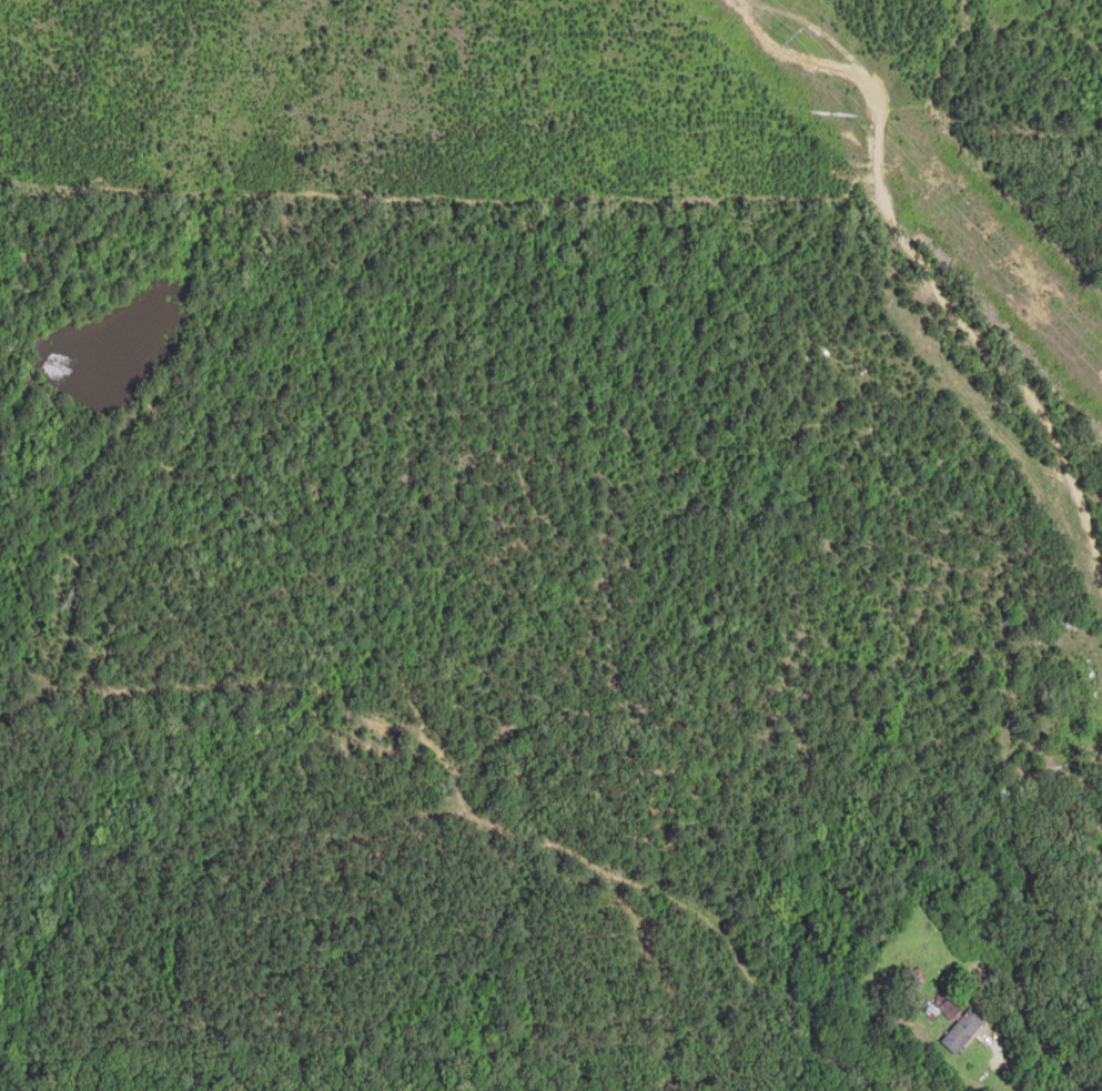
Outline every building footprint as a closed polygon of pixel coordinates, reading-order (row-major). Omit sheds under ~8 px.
[(957,1055),(987,1020),(972,1007),(942,1041),(957,1055)]
